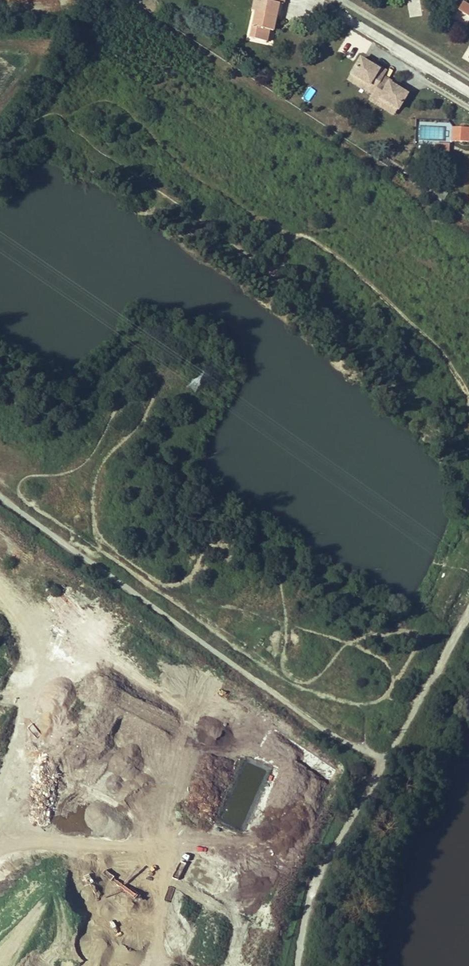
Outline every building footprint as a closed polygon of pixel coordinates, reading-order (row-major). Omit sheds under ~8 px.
[(257,0),(252,0),(249,9),(253,10),(254,4),(257,4),(257,0)] [(257,4),(277,9),(281,10),(283,0),(257,0),(257,4)] [(409,17),(420,16),(419,0),(407,0),(409,17)] [(468,21),(468,3),(462,0),(461,0),(453,16),(468,23),(468,21)] [(270,16),(275,17),(277,9),(257,4),(254,4),(253,10),(246,37),(263,42),(267,29),(270,16)] [(274,18),(275,17),(270,16),(267,29),(271,31),(274,18)] [(369,63),(358,56),(349,72),(366,82),(363,88),(371,92),(382,73),(385,68),(378,64),(376,67),(369,63)] [(366,82),(349,72),(346,77),(363,88),(366,82)] [(396,107),(405,92),(394,86),(387,81),(389,78),(382,73),(371,92),(367,97),(375,102),(378,97),(396,107)] [(392,113),(396,107),(378,97),(375,102),(392,113)] [(452,127),(451,141),(459,142),(460,127),(452,127)] [(468,128),(460,127),(459,142),(468,142),(468,128)] [(436,151),(449,151),(449,142),(435,142),(436,151)]
